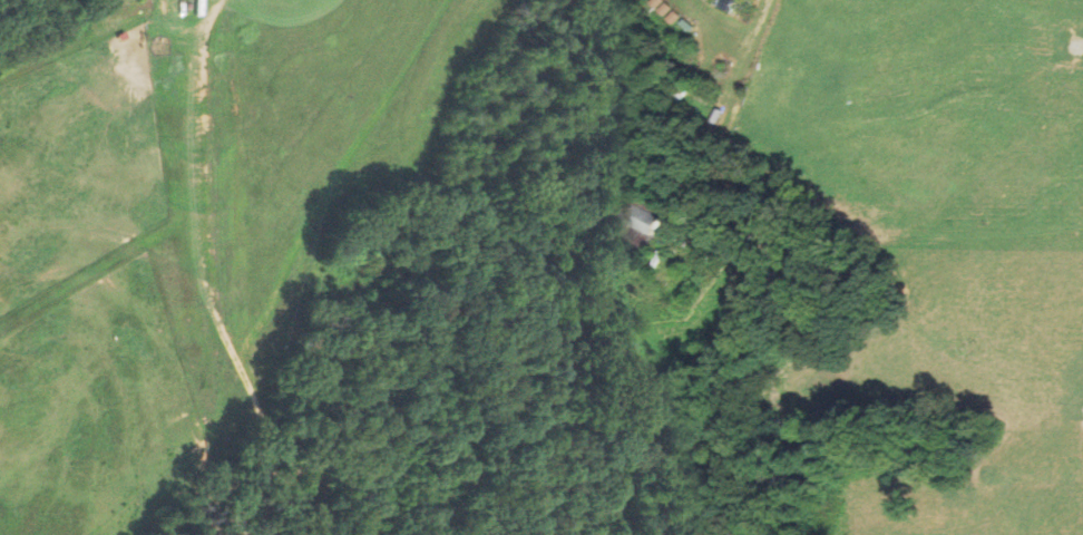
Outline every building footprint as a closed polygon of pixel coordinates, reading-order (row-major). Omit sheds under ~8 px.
[(662,208),(630,193),(605,247),(623,255),(619,263),(633,270),(662,208)]
